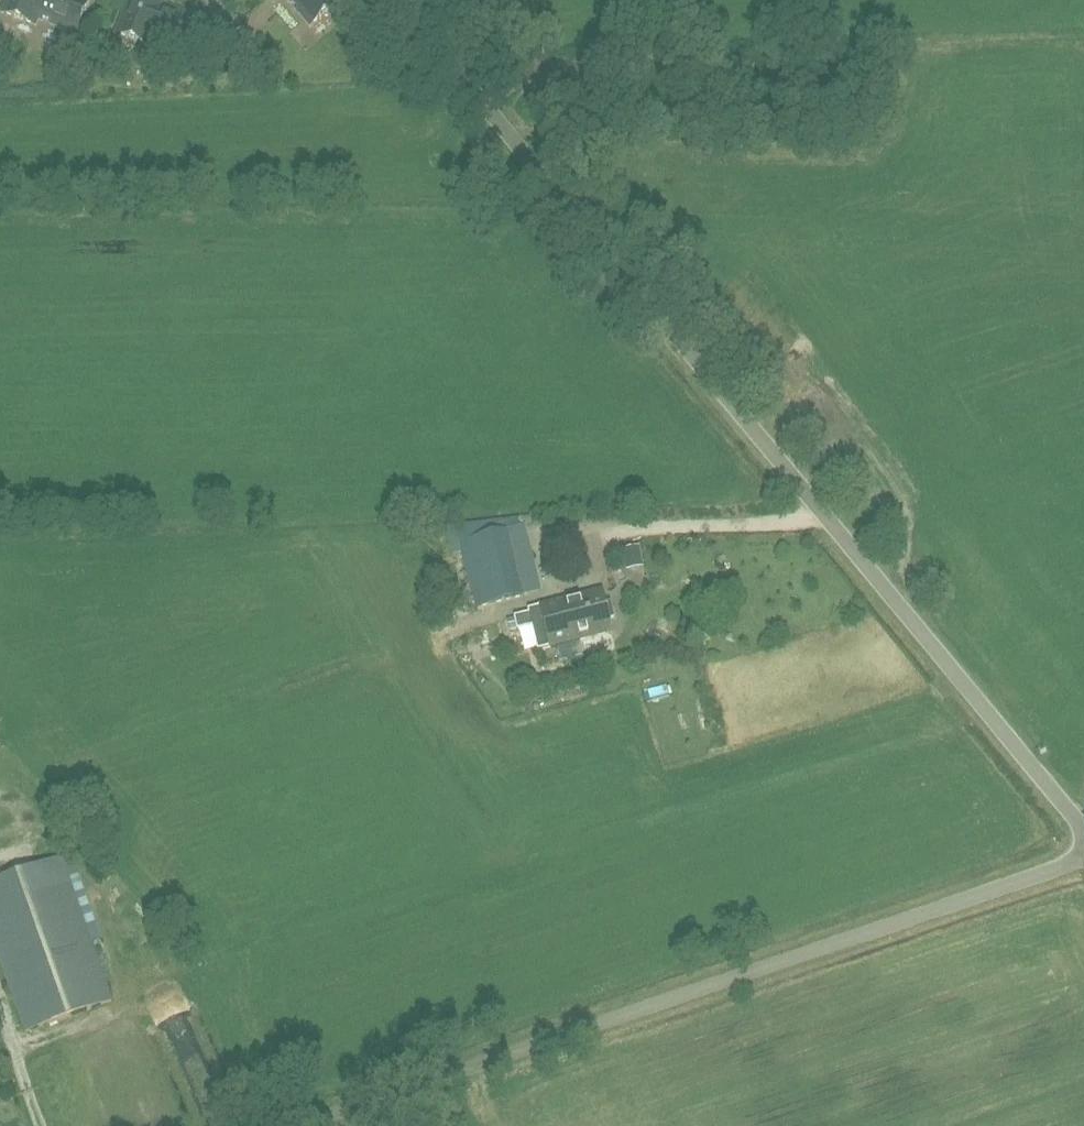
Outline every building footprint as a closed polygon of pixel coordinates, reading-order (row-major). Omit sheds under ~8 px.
[(51,21),(57,24),(57,25),(67,29),(68,28),(76,31),(87,1),(86,0),(8,0),(4,12),(34,23),(36,16),(43,19),(44,17),(51,20),(51,21)] [(165,42),(171,44),(171,46),(181,50),(182,48),(190,51),(202,21),(192,18),(192,20),(184,17),(185,15),(162,6),(164,3),(155,0),(128,0),(125,9),(127,9),(118,32),(148,44),(151,37),(157,39),(158,38),(166,40),(165,42)] [(293,2),(295,1),(300,7),(298,8),(311,23),(336,3),(334,0),(292,0),(293,2)] [(508,531),(460,544),(462,550),(477,608),(525,596),(508,531)] [(602,591),(528,610),(538,651),(612,632),(609,620),(614,619),(610,602),(605,604),(602,591)] [(112,1001),(61,858),(0,880),(0,960),(25,1032),(112,1001)]
